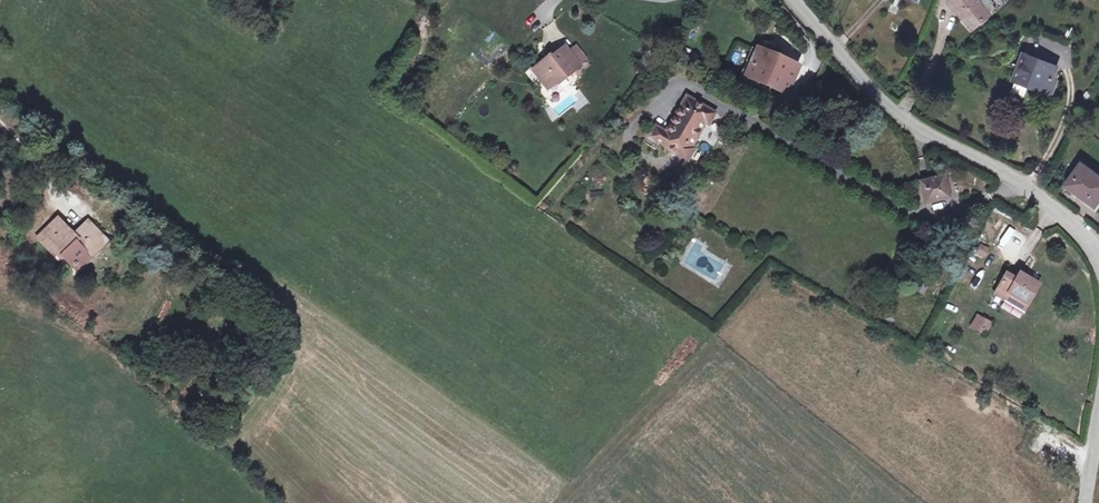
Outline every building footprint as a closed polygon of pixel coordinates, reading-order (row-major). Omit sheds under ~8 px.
[(950,1),(960,14),(962,12),(975,28),(990,15),(989,14),(996,9),(988,0),(951,0),(950,1)] [(960,14),(959,14),(972,30),(975,28),(962,12),(960,14)] [(550,56),(533,70),(545,85),(554,78),(557,82),(565,75),(567,77),(581,66),(579,64),(570,53),(565,46),(552,57),(550,56)] [(576,47),(570,53),(579,64),(585,58),(576,47)] [(748,62),(740,80),(764,90),(766,84),(787,93),(798,67),(759,51),(758,54),(753,65),(748,62)] [(751,51),(747,62),(748,62),(753,65),(758,54),(751,51)] [(1016,52),(1012,63),(1018,65),(1022,54),(1016,52)] [(1020,66),(1015,80),(1049,93),(1055,80),(1051,78),(1056,66),(1023,53),(1022,54),(1018,65),(1020,66)] [(554,78),(545,85),(548,89),(557,82),(554,78)] [(656,126),(649,138),(689,161),(696,149),(693,147),(706,124),(709,125),(716,113),(687,97),(666,132),(656,126)] [(541,153),(541,143),(530,142),(529,152),(541,153)] [(1065,185),(1078,195),(1094,207),(1098,201),(1098,176),(1081,163),(1065,185)] [(944,176),(920,182),(926,204),(950,198),(944,176)] [(56,221),(38,238),(58,260),(62,256),(71,266),(84,254),(89,260),(108,242),(89,223),(73,239),(56,221)] [(981,244),(976,253),(983,258),(988,248),(981,244)] [(1021,270),(1028,253),(1020,250),(1013,267),(1021,270)] [(89,260),(84,254),(71,266),(78,273),(91,261),(89,260)] [(1011,268),(1007,274),(1017,280),(1021,274),(1011,268)] [(1007,274),(995,294),(1005,300),(1004,300),(1023,312),(1040,285),(1021,274),(1017,280),(1007,274)] [(977,316),(972,326),(986,334),(991,324),(977,316)] [(1040,363),(1047,358),(1039,349),(1032,354),(1040,363)]
